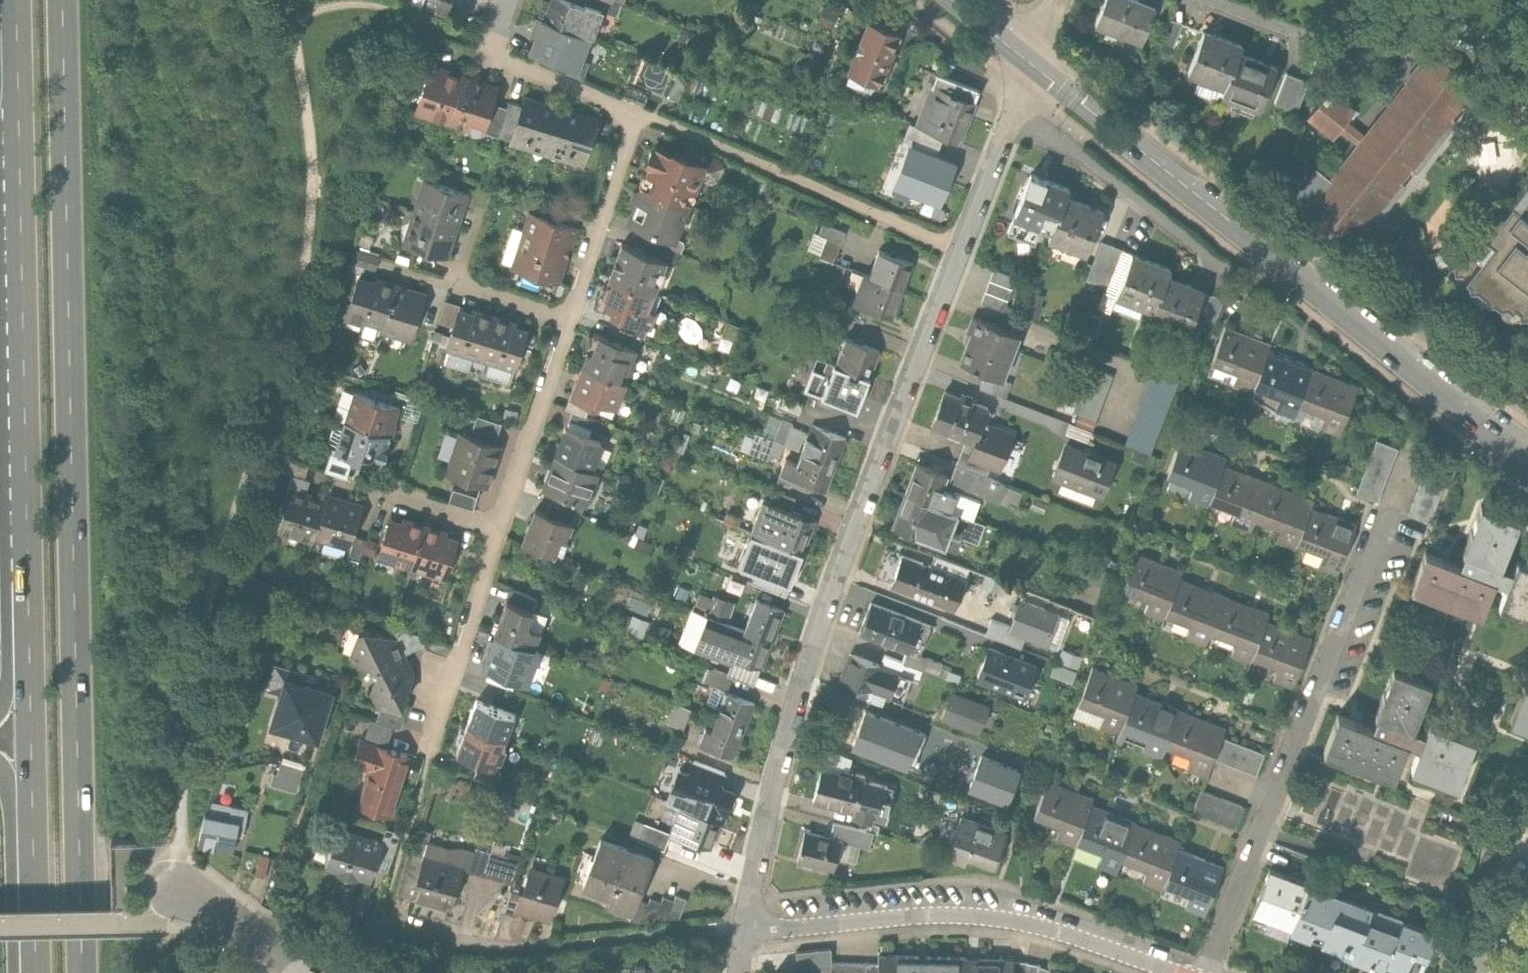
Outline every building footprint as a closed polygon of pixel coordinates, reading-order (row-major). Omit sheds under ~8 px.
[(424,9),(449,19),(455,3),(447,0),(428,0),(424,9)] [(544,22),(598,42),(607,15),(566,0),(552,0),(548,12),(544,22)] [(1092,21),(1137,38),(1151,2),(1146,0),(1100,0),(1099,2),(1092,21)] [(837,14),(825,9),(818,24),(831,29),(837,14)] [(1181,20),(1170,15),(1161,39),(1172,43),(1181,20)] [(803,21),(800,29),(808,32),(810,24),(803,21)] [(598,42),(544,22),(540,31),(535,43),(589,63),(598,42)] [(872,25),(852,78),(884,90),(905,37),(880,28),(872,25)] [(1186,75),(1225,90),(1239,51),(1241,44),(1215,35),(1203,30),(1186,75)] [(433,53),(436,44),(422,38),(418,47),(433,53)] [(1415,67),(1364,131),(1349,119),(1357,109),(1331,88),(1309,115),(1336,136),(1342,129),(1357,141),(1334,170),(1319,159),(1292,193),(1344,235),(1351,241),(1474,86),(1428,50),(1415,67)] [(1267,62),(1239,51),(1225,90),(1222,97),(1260,111),(1277,65),(1267,62)] [(815,58),(801,52),(796,63),(810,69),(815,58)] [(430,56),(413,106),(449,118),(466,67),(452,63),(430,56)] [(671,70),(655,63),(646,88),(662,94),(671,70)] [(466,67),(449,118),(484,129),(495,97),(501,79),(483,73),(466,67)] [(1286,75),(1275,103),(1296,110),(1306,82),(1286,75)] [(936,84),(919,127),(940,135),(963,144),(976,114),(981,101),(936,84)] [(523,99),(511,138),(548,149),(564,98),(546,92),(527,86),(523,99)] [(495,97),(484,129),(511,138),(523,99),(510,95),(508,101),(495,97)] [(564,98),(548,149),(584,161),(593,135),(601,110),(583,104),(564,98)] [(940,135),(919,127),(913,142),(934,151),(940,135)] [(593,135),(584,161),(597,165),(605,139),(593,135)] [(649,158),(641,181),(692,200),(701,175),(712,180),(719,177),(725,163),(723,156),(710,151),(707,159),(688,153),(655,141),(649,158)] [(938,194),(953,159),(934,151),(913,142),(897,177),(938,194)] [(707,159),(710,151),(691,145),(688,153),(707,159)] [(1047,176),(1031,170),(1009,231),(1035,241),(1041,226),(1054,231),(1068,191),(1071,184),(1047,176)] [(424,177),(413,209),(460,224),(465,208),(471,193),(424,177)] [(1502,211),(1499,209),(1491,219),(1490,218),(1452,266),(1454,267),(1454,274),(1461,273),(1468,278),(1469,285),(1476,284),(1485,292),(1486,298),(1492,296),(1499,301),(1502,301),(1502,302),(1505,302),(1511,306),(1514,303),(1518,306),(1518,312),(1525,311),(1527,312),(1527,310),(1527,178),(1502,211)] [(635,198),(628,218),(651,226),(679,236),(692,200),(641,181),(635,198)] [(1095,201),(1068,191),(1054,231),(1051,239),(1088,253),(1106,205),(1095,201)] [(530,198),(527,209),(552,217),(555,206),(530,198)] [(460,224),(413,209),(402,240),(449,256),(454,240),(460,224)] [(527,209),(509,264),(560,280),(567,257),(578,225),(552,217),(527,209)] [(847,232),(825,223),(821,232),(831,236),(843,241),(847,232)] [(679,236),(651,226),(643,248),(668,257),(677,260),(685,239),(679,236)] [(824,252),(836,257),(843,241),(831,236),(824,252)] [(1101,238),(1085,276),(1109,285),(1123,247),(1101,238)] [(623,239),(610,270),(656,288),(668,257),(643,248),(639,246),(623,239)] [(380,240),(371,243),(374,250),(383,247),(380,240)] [(363,261),(375,266),(379,253),(352,244),(348,257),(363,261)] [(881,246),(871,270),(903,283),(913,259),(894,251),(881,246)] [(1145,255),(1130,249),(1113,292),(1152,307),(1166,271),(1169,264),(1145,255)] [(363,261),(343,316),(363,323),(365,318),(382,324),(400,275),(380,267),(375,266),(363,261)] [(995,267),(983,301),(1004,308),(1017,275),(995,267)] [(865,268),(853,301),(870,307),(891,315),(903,283),(871,270),(865,268)] [(606,294),(603,302),(616,306),(614,311),(624,315),(649,325),(652,326),(659,310),(649,306),(656,288),(610,270),(610,272),(614,274),(612,280),(608,278),(603,289),(608,291),(606,294)] [(1192,281),(1166,271),(1152,307),(1149,316),(1186,330),(1194,312),(1202,289),(1203,285),(1192,281)] [(400,275),(382,324),(381,330),(411,340),(430,285),(413,279),(400,275)] [(1030,287),(1021,310),(1035,315),(1044,292),(1030,287)] [(817,300),(838,308),(847,312),(851,300),(822,288),(817,300)] [(1212,292),(1202,289),(1194,312),(1204,315),(1212,292)] [(1212,292),(1204,315),(1216,319),(1224,296),(1212,292)] [(813,298),(796,293),(793,304),(810,310),(813,298)] [(452,322),(459,301),(445,296),(438,318),(452,322)] [(480,357),(497,308),(479,302),(461,296),(459,301),(452,322),(445,345),(480,357)] [(834,320),(838,308),(817,300),(812,311),(834,320)] [(497,308),(480,357),(517,369),(534,321),(515,314),(497,308)] [(649,325),(624,315),(619,328),(641,335),(645,337),(649,325)] [(968,333),(958,360),(985,370),(998,375),(1014,330),(973,315),(968,328),(969,329),(968,333)] [(1223,324),(1209,361),(1237,372),(1231,385),(1251,392),(1253,386),(1267,350),(1270,342),(1257,337),(1223,324)] [(637,347),(641,335),(619,328),(615,339),(637,347)] [(837,359),(871,372),(882,344),(862,336),(848,330),(837,359)] [(594,332),(582,365),(625,380),(637,347),(615,339),(601,334),(594,332)] [(1300,362),(1267,350),(1253,386),(1278,396),(1273,409),(1292,417),(1312,367),(1300,362)] [(1015,397),(1046,404),(1056,355),(1035,351),(1032,367),(1040,369),(1036,385),(1027,383),(1025,393),(1016,391),(1015,397)] [(828,365),(815,360),(805,385),(824,392),(837,359),(831,356),(828,365)] [(837,359),(824,392),(842,399),(858,406),(871,372),(837,359)] [(361,362),(354,366),(358,373),(365,369),(361,362)] [(577,378),(571,395),(591,402),(598,405),(600,399),(616,405),(625,380),(582,365),(577,378)] [(1092,429),(1094,430),(1113,374),(1091,367),(1071,422),(1092,429)] [(1345,380),(1312,367),(1292,417),(1338,435),(1357,385),(1345,380)] [(1181,378),(1152,368),(1123,442),(1151,453),(1181,378)] [(998,375),(985,370),(979,385),(1006,396),(1012,380),(998,375)] [(413,393),(392,386),(388,396),(410,404),(413,393)] [(356,387),(344,420),(388,436),(395,416),(400,403),(356,387)] [(943,390),(929,426),(972,443),(979,428),(987,408),(964,398),(943,390)] [(317,408),(320,394),(308,392),(306,407),(317,408)] [(801,414),(805,402),(780,392),(775,404),(801,414)] [(591,402),(571,395),(567,406),(587,413),(591,402)] [(502,422),(478,414),(474,425),(498,433),(502,422)] [(782,419),(775,438),(801,447),(808,429),(782,419)] [(378,463),(388,436),(344,420),(335,448),(357,456),(378,463)] [(1092,429),(1071,422),(1070,422),(1065,434),(1088,442),(1092,429)] [(807,448),(840,460),(850,435),(830,428),(817,423),(807,448)] [(559,446),(556,454),(596,469),(606,441),(567,426),(559,446)] [(972,443),(965,460),(988,470),(994,472),(1008,440),(979,428),(972,443)] [(461,429),(446,472),(487,485),(492,468),(501,443),(461,429)] [(663,434),(651,430),(647,439),(659,444),(663,434)] [(786,443),(757,432),(748,454),(768,461),(771,453),(781,457),(786,443)] [(1180,437),(1165,474),(1193,485),(1188,498),(1207,506),(1209,500),(1224,463),(1227,456),(1214,450),(1180,437)] [(665,439),(663,445),(676,450),(678,443),(665,439)] [(1063,439),(1049,474),(1102,495),(1115,460),(1063,439)] [(972,443),(964,440),(955,461),(986,474),(988,470),(965,460),(972,443)] [(1378,442),(1358,492),(1380,501),(1400,450),(1378,442)] [(808,485),(828,492),(840,460),(807,448),(802,460),(787,454),(780,473),(785,476),(790,478),(800,481),(805,483),(808,485)] [(553,461),(544,486),(589,503),(601,471),(596,469),(556,454),(553,461)] [(308,464),(288,457),(283,470),(304,477),(308,464)] [(1429,460),(1409,510),(1431,518),(1451,468),(1429,460)] [(986,474),(955,461),(948,479),(969,487),(1001,500),(1008,483),(986,474)] [(914,463),(904,488),(954,507),(960,492),(943,486),(946,476),(931,470),(914,463)] [(1251,474),(1224,463),(1209,500),(1235,510),(1230,523),(1241,528),(1261,478),(1251,474)] [(780,473),(778,478),(789,482),(790,478),(785,476),(780,473)] [(1300,493),(1261,478),(1241,528),(1250,531),(1255,518),(1279,527),(1274,539),(1295,547),(1297,542),(1311,506),(1314,499),(1300,493)] [(314,543),(315,538),(328,494),(309,489),(292,484),(278,532),(314,543)] [(453,488),(449,501),(473,509),(478,496),(453,488)] [(986,519),(954,507),(904,488),(889,527),(901,532),(914,537),(916,533),(954,548),(960,533),(978,539),(986,519)] [(793,509),(797,497),(775,490),(771,501),(793,509)] [(328,494),(315,538),(351,548),(355,534),(365,503),(347,498),(329,493),(328,494)] [(753,530),(756,531),(803,548),(814,516),(793,509),(771,501),(764,498),(753,530)] [(1422,549),(1408,587),(1480,614),(1493,579),(1504,583),(1496,605),(1527,617),(1527,563),(1514,558),(1510,568),(1501,565),(1519,517),(1478,501),(1460,550),(1472,554),(1470,560),(1467,566),(1422,549)] [(1341,518),(1311,506),(1297,542),(1323,552),(1318,565),(1338,573),(1357,524),(1341,518)] [(731,544),(738,523),(724,518),(699,509),(693,524),(702,528),(700,533),(731,544)] [(531,520),(522,543),(557,556),(563,542),(569,544),(576,526),(535,510),(531,520)] [(724,518),(738,523),(741,515),(727,510),(724,518)] [(393,511),(377,557),(410,568),(427,522),(410,516),(393,511)] [(427,522),(410,568),(443,580),(459,534),(443,528),(427,522)] [(803,548),(756,531),(746,561),(757,565),(761,566),(765,568),(792,578),(803,548)] [(351,548),(349,556),(359,559),(362,551),(366,537),(355,534),(351,548)] [(375,540),(366,537),(362,551),(371,554),(375,540)] [(684,547),(681,555),(691,559),(693,550),(684,547)] [(1095,549),(1091,562),(1103,566),(1107,557),(1108,554),(1095,549)] [(1135,549),(1120,586),(1148,597),(1143,610),(1162,618),(1164,612),(1179,575),(1182,568),(1170,563),(1135,549)] [(928,562),(902,553),(890,585),(929,600),(953,609),(965,576),(928,562)] [(721,556),(717,567),(730,572),(734,561),(721,556)] [(1116,561),(1107,557),(1103,566),(1112,570),(1116,561)] [(1087,561),(1081,576),(1107,585),(1112,570),(1103,566),(1091,562),(1087,561)] [(1208,587),(1179,575),(1164,612),(1190,622),(1184,635),(1196,640),(1216,590),(1208,587)] [(770,576),(766,587),(787,595),(791,584),(770,576)] [(653,606),(656,598),(618,583),(612,598),(647,612),(650,604),(653,606)] [(1257,606),(1216,590),(1196,640),(1205,643),(1210,630),(1234,639),(1229,651),(1250,659),(1252,654),(1266,618),(1269,611),(1257,606)] [(736,604),(717,596),(708,618),(727,625),(736,604)] [(1016,596),(1003,628),(1023,636),(1046,644),(1058,612),(1016,596)] [(745,632),(772,642),(776,631),(785,607),(758,597),(745,632)] [(869,598),(857,631),(887,642),(906,649),(918,620),(919,617),(869,598)] [(498,626),(495,634),(535,648),(547,614),(507,599),(498,626)] [(651,621),(633,614),(631,619),(626,617),(627,613),(620,610),(614,625),(644,637),(651,621)] [(772,642),(745,632),(727,625),(708,618),(696,647),(735,662),(736,658),(748,663),(762,668),(772,642)] [(1298,631),(1266,618),(1252,654),(1278,665),(1273,677),(1292,685),(1312,636),(1298,631)] [(413,678),(416,669),(412,659),(408,650),(419,645),(425,646),(429,634),(396,623),(393,631),(367,619),(358,624),(348,657),(378,666),(372,687),(379,703),(382,704),(402,711),(405,702),(413,678)] [(922,669),(947,678),(952,665),(919,653),(930,624),(918,620),(906,649),(902,661),(922,669)] [(1023,636),(1003,628),(988,623),(984,633),(1020,646),(1023,636)] [(535,648),(495,634),(484,666),(528,681),(539,650),(535,648)] [(452,643),(432,636),(429,648),(449,654),(452,643)] [(992,644),(978,679),(1025,695),(1037,660),(1012,651),(992,644)] [(1054,673),(1077,680),(1085,652),(1063,645),(1054,673)] [(606,659),(590,653),(585,665),(601,671),(606,659)] [(846,670),(843,676),(857,682),(852,693),(881,704),(885,693),(889,695),(899,670),(852,653),(846,670)] [(736,658),(731,673),(735,674),(756,683),(762,668),(748,663),(736,658)] [(902,661),(899,670),(889,695),(900,699),(908,678),(917,681),(922,669),(902,661)] [(1090,664),(1076,701),(1104,712),(1098,725),(1117,732),(1120,726),(1134,690),(1137,682),(1124,677),(1090,664)] [(711,665),(705,678),(730,688),(735,674),(731,673),(711,665)] [(1381,729),(1336,712),(1322,750),(1394,777),(1407,742),(1418,746),(1410,768),(1458,786),(1475,739),(1428,721),(1424,731),(1415,728),(1433,680),(1392,665),(1374,713),(1386,718),(1384,723),(1381,729)] [(287,673),(272,720),(317,735),(332,687),(287,673)] [(1522,682),(1508,720),(1527,728),(1527,685),(1522,682)] [(725,695),(712,690),(707,702),(720,707),(725,695)] [(950,690),(940,718),(977,732),(988,703),(950,690)] [(1161,700),(1134,690),(1120,726),(1145,736),(1140,749),(1152,754),(1171,704),(1161,700)] [(478,692),(467,722),(508,737),(519,707),(494,698),(478,692)] [(716,718),(745,730),(754,706),(735,699),(725,695),(720,707),(716,718)] [(382,704),(377,717),(395,723),(402,725),(409,703),(405,702),(402,711),(382,704)] [(685,728),(692,709),(675,703),(667,722),(685,728)] [(1212,720),(1171,704),(1152,754),(1161,758),(1166,745),(1189,754),(1185,766),(1205,774),(1213,756),(1221,734),(1225,725),(1212,720)] [(372,715),(366,735),(388,742),(395,723),(377,717),(372,715)] [(734,758),(745,730),(716,718),(711,731),(706,729),(699,745),(713,750),(734,758)] [(467,722),(456,752),(476,760),(497,767),(508,737),(467,722)] [(369,765),(358,803),(393,814),(400,792),(406,773),(413,750),(388,742),(366,735),(361,734),(353,760),(369,765)] [(1264,751),(1221,734),(1213,756),(1256,773),(1264,751)] [(280,757),(273,779),(298,787),(305,765),(280,757)] [(821,762),(811,799),(854,810),(864,774),(842,768),(821,762)] [(685,781),(672,776),(663,797),(676,802),(685,781)] [(1046,776),(1032,813),(1060,824),(1054,837),(1073,844),(1076,838),(1090,802),(1093,794),(1080,789),(1046,776)] [(709,786),(697,782),(688,806),(723,819),(733,795),(709,786)] [(1244,804),(1201,787),(1192,809),(1235,826),(1244,804)] [(1364,817),(1370,820),(1379,803),(1348,788),(1331,823),(1355,835),(1364,817)] [(233,801),(230,815),(239,817),(237,828),(243,829),(249,805),(233,801)] [(1120,813),(1090,802),(1076,838),(1101,848),(1096,861),(1108,866),(1127,816),(1120,813)] [(669,832),(672,833),(689,839),(712,848),(723,819),(688,806),(680,803),(669,832)] [(230,815),(204,809),(199,836),(232,845),(237,828),(239,817),(230,815)] [(958,814),(944,854),(962,860),(965,853),(994,864),(1000,847),(1006,830),(958,814)] [(1166,832),(1127,816),(1108,866),(1117,870),(1122,857),(1145,866),(1141,878),(1161,886),(1163,881),(1177,844),(1180,837),(1166,832)] [(340,820),(326,861),(372,876),(378,856),(379,853),(385,834),(340,820)] [(669,832),(645,822),(639,838),(666,849),(672,833),(669,832)] [(833,822),(829,836),(838,839),(868,846),(872,832),(833,822)] [(388,825),(385,834),(379,853),(392,857),(400,829),(388,825)] [(804,830),(796,860),(816,865),(830,869),(838,839),(829,836),(804,830)] [(410,893),(427,837),(418,834),(414,849),(410,848),(398,889),(410,893)] [(585,882),(610,892),(608,898),(635,909),(639,898),(657,855),(638,848),(605,834),(585,882)] [(481,835),(470,868),(515,883),(526,850),(481,835)] [(427,837),(410,893),(452,905),(459,880),(468,849),(427,837)] [(1209,857),(1177,844),(1163,881),(1190,891),(1184,904),(1204,912),(1223,863),(1209,857)] [(261,848),(256,869),(277,875),(282,855),(272,853),(273,851),(261,848)] [(523,892),(518,908),(537,914),(554,919),(568,874),(532,863),(523,892)] [(1267,867),(1251,910),(1290,924),(1306,881),(1280,871),(1267,867)] [(1315,884),(1306,881),(1290,924),(1288,929),(1319,941),(1337,893),(1315,884)] [(516,915),(518,908),(523,892),(512,888),(505,912),(516,915)] [(1344,895),(1337,893),(1319,941),(1350,953),(1369,905),(1344,895)] [(639,898),(635,909),(631,919),(642,923),(644,918),(654,922),(656,916),(667,920),(669,915),(680,919),(688,898),(678,894),(676,899),(665,895),(663,900),(651,896),(649,902),(639,898)] [(1375,907),(1369,905),(1350,953),(1349,956),(1382,968),(1385,961),(1401,917),(1375,907)] [(1253,916),(1250,925),(1267,931),(1270,922),(1253,916)] [(1407,919),(1401,917),(1385,961),(1404,968),(1412,949),(1427,954),(1427,952),(1436,930),(1407,919)] [(798,952),(800,972),(829,972),(830,961),(831,950),(798,952)] [(876,954),(876,961),(876,972),(965,972),(966,956),(921,955),(876,954)] [(965,972),(1011,972),(1011,960),(1011,956),(976,956),(966,956),(965,972)] [(690,961),(636,960),(636,968),(606,968),(606,972),(690,972),(690,961)] [(1011,960),(1011,972),(1046,972),(1048,967),(1026,960),(1011,960)] [(830,961),(829,972),(876,972),(876,961),(830,961)]
